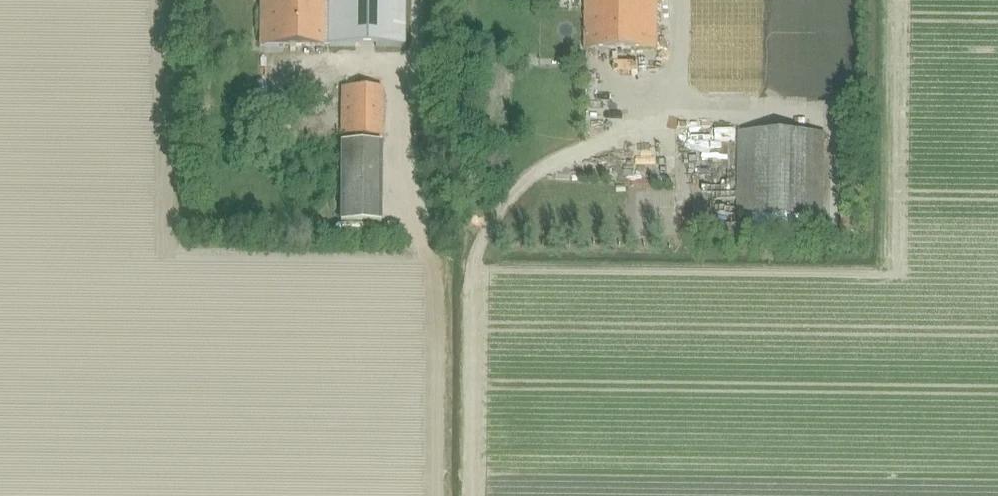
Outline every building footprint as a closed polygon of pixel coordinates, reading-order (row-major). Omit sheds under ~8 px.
[(260,47),(405,47),(405,0),(260,0),(260,47)] [(585,50),(656,50),(657,0),(586,0),(585,50)] [(342,87),(342,136),(382,136),(382,87),(342,87)] [(738,131),(737,217),(823,218),(824,133),(738,131)] [(342,142),(342,222),(382,222),(382,142),(342,142)]
